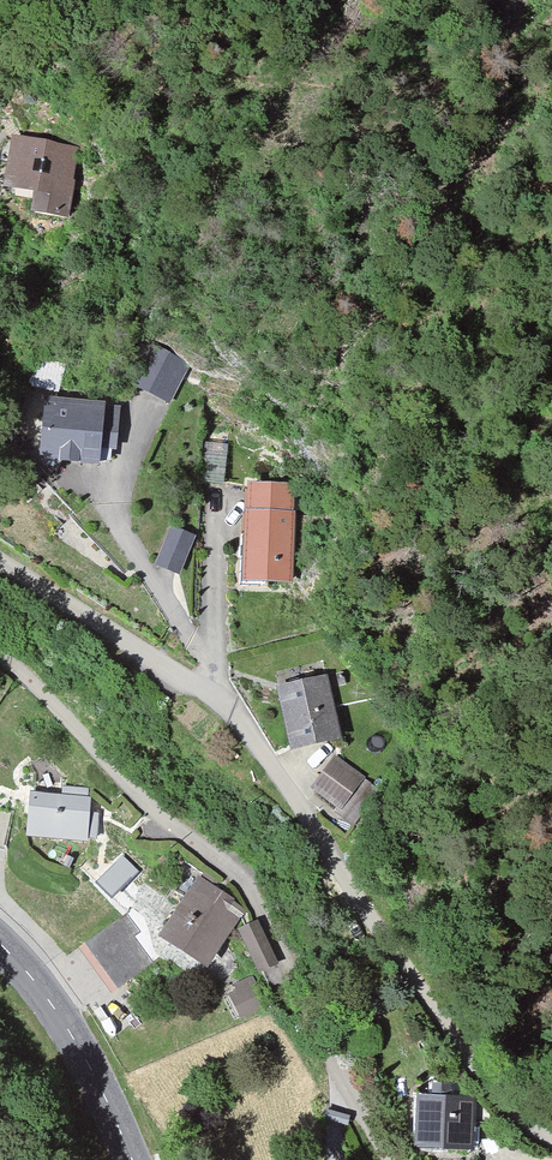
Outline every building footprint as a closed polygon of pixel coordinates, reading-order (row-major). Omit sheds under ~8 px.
[(87,139),(21,136),(19,190),(85,193),(87,139)] [(197,363),(162,349),(148,386),(183,400),(197,363)] [(105,390),(45,389),(43,456),(103,458),(105,390)] [(293,586),(289,485),(250,486),(253,587),(293,586)] [(202,536),(176,527),(162,568),(187,576),(202,536)] [(342,740),(327,680),(286,689),(301,749),(342,740)] [(379,787),(334,761),(314,795),(358,821),(379,787)] [(96,795),(39,790),(35,835),(91,841),(96,795)] [(118,896),(142,866),(124,852),(101,882),(118,896)] [(226,893),(197,877),(161,939),(212,969),(241,920),(221,909),(226,893)] [(123,915),(84,939),(114,989),(153,965),(123,915)] [(264,918),(241,928),(261,972),(284,962),(264,918)] [(232,985),(245,1014),(265,1006),(252,976),(232,985)] [(471,1092),(415,1092),(415,1151),(471,1151),(471,1092)]
